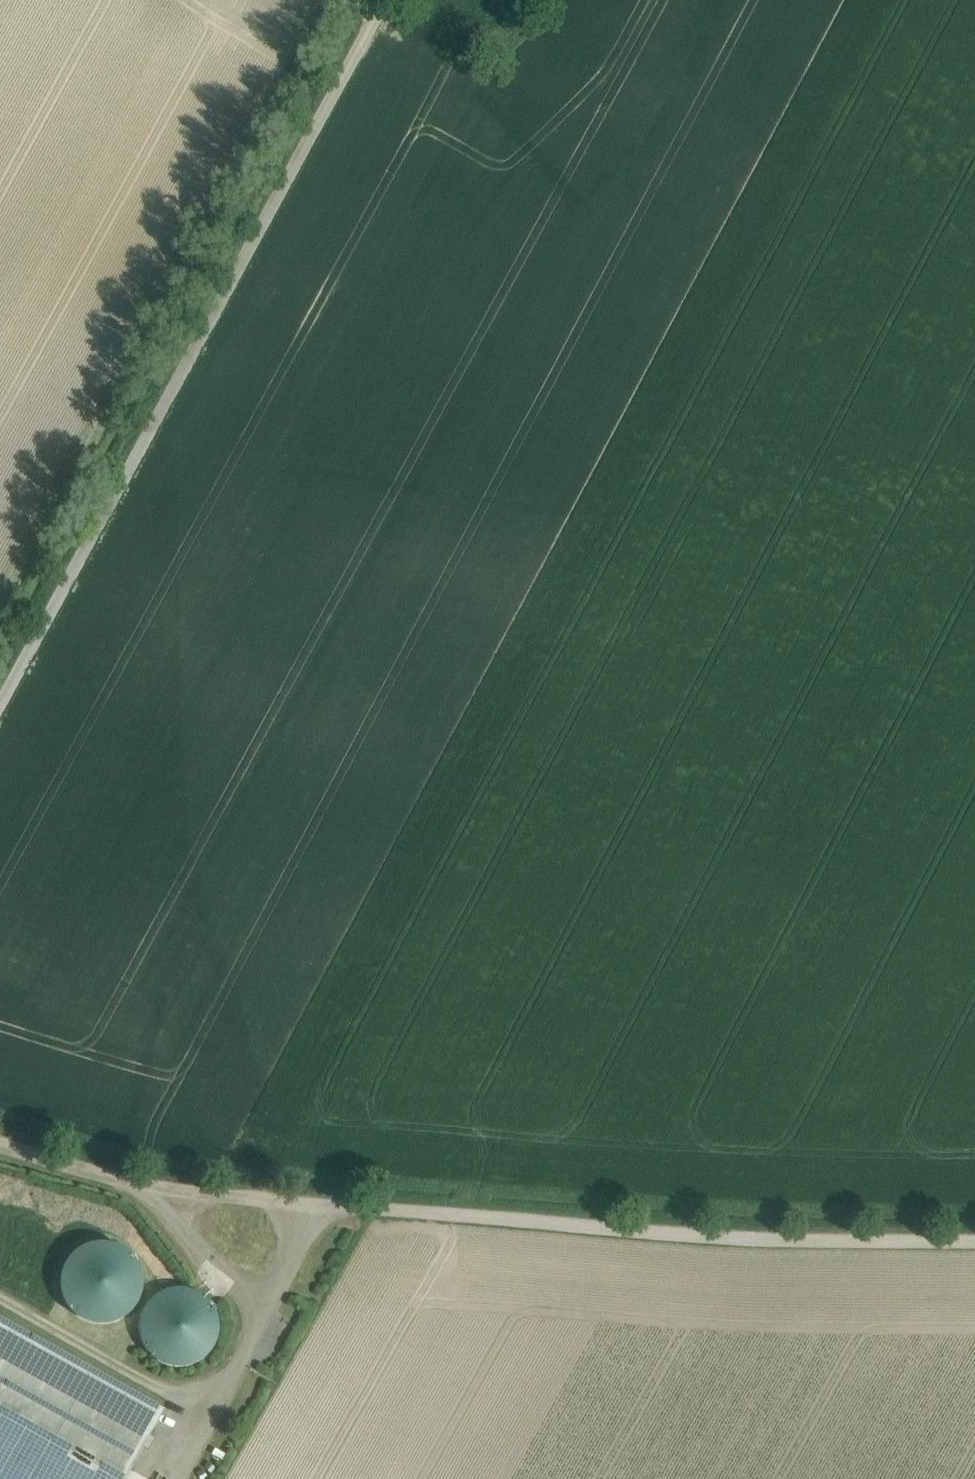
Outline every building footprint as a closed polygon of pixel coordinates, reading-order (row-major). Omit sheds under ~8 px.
[(121,1326),(140,1258),(75,1240),(56,1307),(121,1326)] [(216,1341),(219,1326),(215,1311),(207,1298),(194,1289),(178,1287),(163,1290),(150,1299),(142,1312),(139,1327),(142,1342),(151,1355),(164,1364),(179,1366),(194,1363),(207,1354),(216,1341)] [(0,1321),(0,1478),(123,1478),(161,1410),(0,1321)] [(131,1478),(149,1478),(137,1471),(131,1478)]
